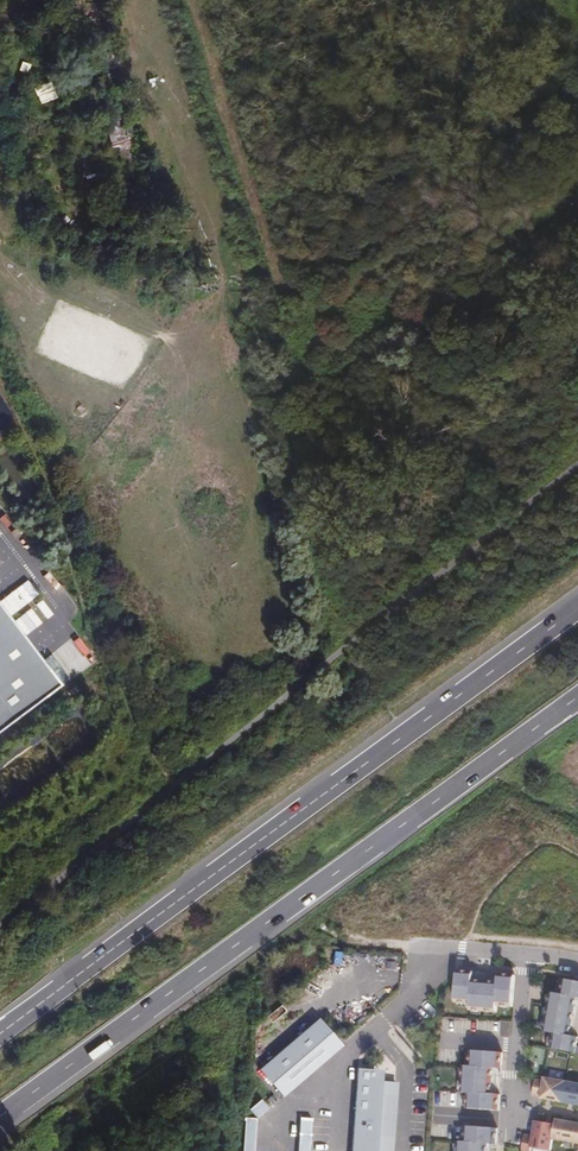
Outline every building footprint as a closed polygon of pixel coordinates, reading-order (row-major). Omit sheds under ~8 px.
[(119,187),(144,180),(112,67),(87,75),(119,187)] [(76,671),(57,647),(46,656),(0,598),(0,730),(76,671)] [(507,1003),(510,972),(496,971),(494,987),(473,985),(474,971),(453,969),(451,999),(467,1001),(466,1009),(490,1011),(491,1002),(507,1003)] [(555,976),(551,996),(544,995),(538,1028),(543,1029),(540,1045),(569,1051),(572,1033),(563,1032),(569,998),(577,1000),(577,980),(555,976)] [(317,1021),(256,1073),(281,1101),(342,1049),(317,1021)] [(497,1065),(498,1051),(467,1049),(466,1065),(457,1065),(455,1089),(464,1089),(463,1105),(493,1107),(494,1086),(480,1085),(481,1064),(497,1065)] [(356,1068),(350,1150),(384,1150),(385,1143),(388,1144),(394,1082),(372,1080),(373,1069),(356,1068)] [(562,1076),(540,1072),(536,1097),(545,1099),(558,1101),(558,1099),(562,1078),(562,1076)] [(562,1078),(558,1099),(567,1101),(577,1102),(577,1081),(562,1078)] [(261,1097),(249,1107),(256,1116),(268,1106),(261,1097)] [(245,1115),(242,1150),(254,1150),(256,1116),(245,1115)] [(311,1117),(299,1116),(296,1150),(308,1150),(311,1117)] [(564,1119),(552,1117),(551,1123),(548,1135),(574,1141),(577,1121),(564,1119)] [(538,1120),(530,1119),(526,1143),(546,1146),(548,1135),(551,1123),(538,1120)] [(493,1126),(461,1124),(460,1140),(451,1140),(450,1150),(475,1150),(475,1139),(492,1140),(493,1126)]
